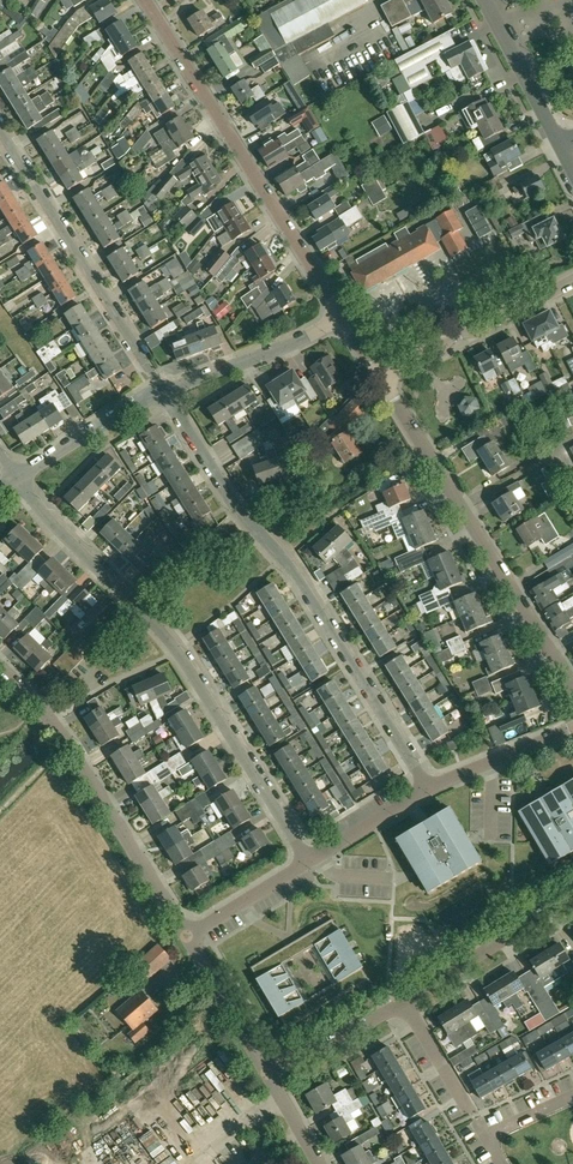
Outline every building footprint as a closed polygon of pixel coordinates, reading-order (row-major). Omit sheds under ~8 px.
[(28,14),(33,21),(35,17),(37,18),(46,3),(41,0),(36,0),(28,14)] [(60,33),(52,43),(51,44),(49,47),(55,58),(79,25),(96,15),(100,23),(116,13),(109,0),(104,0),(92,8),(89,4),(77,12),(68,21),(67,22),(60,33)] [(298,55),(334,35),(328,23),(367,2),(367,0),(298,0),(293,3),(292,0),(289,0),(267,11),(253,20),(270,47),(275,55),(277,57),(280,63),(281,64),(298,55)] [(381,7),(392,27),(426,9),(433,24),(454,13),(446,0),(394,0),(381,7)] [(214,30),(225,23),(226,22),(220,13),(208,20),(203,12),(189,20),(200,37),(213,29),(214,30)] [(204,41),(209,50),(208,51),(217,64),(238,51),(230,39),(244,30),(238,20),(204,41)] [(120,40),(130,34),(122,21),(107,30),(112,38),(109,40),(112,46),(114,44),(120,40)] [(47,37),(45,40),(51,44),(52,43),(59,33),(53,28),(50,32),(47,37)] [(13,36),(9,30),(0,36),(0,43),(13,36)] [(0,43),(0,68),(10,62),(26,52),(22,46),(20,48),(16,41),(23,37),(22,36),(19,31),(13,36),(0,43)] [(89,47),(101,39),(96,31),(84,39),(89,47)] [(432,79),(425,65),(435,59),(457,48),(449,33),(417,49),(374,72),(382,87),(392,81),(400,96),(410,90),(413,96),(418,93),(417,92),(429,86),(427,81),(432,79)] [(138,47),(130,34),(120,40),(114,44),(112,46),(107,52),(103,57),(104,59),(110,56),(114,63),(123,58),(123,56),(138,47)] [(410,36),(405,39),(411,50),(416,47),(410,36)] [(457,48),(435,59),(442,73),(449,70),(455,81),(458,80),(459,82),(465,79),(464,77),(467,76),(469,79),(484,72),(469,42),(457,48)] [(97,53),(103,57),(107,52),(102,47),(97,53)] [(275,55),(270,47),(250,60),(255,68),(275,55)] [(246,64),(238,51),(217,64),(225,78),(231,74),(233,76),(240,71),(238,69),(246,64)] [(26,52),(10,62),(14,68),(22,63),(30,58),(26,52)] [(119,74),(117,77),(110,71),(101,84),(108,89),(113,82),(117,89),(119,88),(126,83),(136,77),(151,67),(143,54),(130,62),(134,69),(123,76),(119,74)] [(298,55),(281,64),(294,85),(310,75),(298,55)] [(280,63),(277,57),(260,67),(264,73),(280,63)] [(0,76),(0,84),(4,90),(32,73),(35,71),(32,66),(24,71),(16,76),(11,69),(0,76)] [(126,83),(119,88),(117,89),(118,90),(111,99),(113,101),(143,82),(146,87),(147,89),(155,84),(160,81),(151,67),(136,77),(126,83)] [(35,71),(32,73),(4,90),(12,103),(27,94),(23,87),(39,77),(35,71)] [(251,90),(245,80),(232,88),(242,104),(253,96),(257,101),(266,95),(259,85),(251,90)] [(140,103),(139,101),(120,124),(126,129),(143,109),(144,110),(153,104),(164,97),(168,94),(160,81),(155,84),(147,89),(151,96),(140,103)] [(83,91),(83,87),(81,83),(74,91),(79,98),(83,91)] [(27,94),(12,103),(20,116),(42,102),(51,96),(48,92),(40,97),(39,96),(31,101),(27,94)] [(153,104),(144,110),(147,114),(152,110),(154,112),(157,118),(163,115),(176,107),(176,106),(168,94),(164,97),(153,104)] [(54,102),(51,96),(42,102),(20,116),(28,129),(33,126),(37,131),(63,115),(59,108),(43,119),(39,113),(47,109),(46,107),(54,102)] [(268,99),(247,112),(255,125),(267,117),(271,123),(287,113),(280,102),(272,106),(268,99)] [(301,99),(294,103),(299,111),(306,107),(301,99)] [(460,112),(470,131),(479,127),(479,126),(500,116),(497,110),(493,112),(489,105),(488,106),(484,99),(460,112)] [(386,112),(403,145),(424,134),(407,102),(386,112)] [(320,127),(308,106),(288,119),(293,127),(302,121),(310,133),(320,127)] [(94,120),(95,121),(104,129),(111,121),(116,116),(105,107),(101,112),(94,120)] [(375,121),(384,135),(392,130),(384,116),(375,121)] [(483,135),(479,137),(472,140),(478,151),(501,139),(498,133),(503,130),(499,123),(503,121),(500,116),(479,126),(479,127),(483,135)] [(167,126),(155,134),(162,146),(165,144),(164,143),(188,127),(182,117),(167,126)] [(69,138),(79,132),(76,127),(65,133),(69,138)] [(165,144),(162,146),(164,148),(150,157),(158,169),(177,157),(173,152),(195,138),(188,127),(164,143),(165,144)] [(314,133),(321,145),(329,140),(322,128),(314,133)] [(303,136),(302,136),(298,129),(287,136),(285,133),(277,138),(272,141),(271,139),(264,143),(265,145),(258,149),(264,159),(296,139),(303,136)] [(46,153),(61,143),(54,130),(38,140),(46,153)] [(147,130),(132,148),(136,154),(143,149),(152,138),(147,130)] [(82,137),(79,132),(69,138),(72,143),(82,137)] [(296,139),(264,159),(270,168),(289,157),(287,153),(306,142),(303,136),(296,139)] [(513,140),(491,152),(495,159),(488,163),(495,177),(508,170),(505,164),(521,155),(513,140)] [(69,155),(61,143),(46,153),(53,165),(69,155)] [(69,155),(53,165),(61,177),(95,156),(91,151),(82,158),(77,150),(69,155)] [(303,156),(306,162),(296,168),(294,165),(275,176),(281,186),(313,166),(321,161),(320,161),(313,150),(303,156)] [(313,166),(281,186),(287,195),(297,189),(299,191),(301,192),(307,189),(307,186),(306,183),(315,178),(316,181),(325,175),(323,173),(335,165),(338,169),(343,166),(335,152),(328,156),(320,161),(321,161),(313,166)] [(95,156),(61,177),(69,190),(85,181),(80,173),(98,162),(95,156)] [(178,164),(157,188),(145,202),(145,203),(152,214),(157,211),(153,203),(158,198),(161,200),(178,180),(176,179),(178,177),(180,181),(193,173),(196,178),(213,168),(205,156),(197,161),(195,159),(187,164),(189,167),(184,170),(178,164)] [(102,164),(106,170),(116,164),(112,158),(102,164)] [(220,180),(213,168),(196,178),(199,183),(187,191),(191,198),(204,191),(206,194),(214,189),(211,186),(220,180)] [(520,184),(521,185),(513,189),(515,194),(523,190),(527,198),(545,189),(544,189),(545,186),(543,182),(541,181),(538,175),(520,184)] [(369,199),(383,191),(375,178),(362,186),(369,199)] [(13,195),(4,182),(0,185),(0,203),(13,195)] [(472,196),(483,190),(479,183),(468,190),(472,196)] [(493,200),(506,193),(501,183),(487,190),(493,200)] [(115,190),(112,185),(94,196),(90,189),(74,198),(82,211),(98,201),(105,197),(115,190)] [(154,185),(148,191),(142,198),(145,202),(157,188),(154,185)] [(326,195),(316,202),(308,207),(317,220),(335,208),(329,199),(338,193),(333,185),(324,192),(326,195)] [(118,195),(115,190),(105,197),(108,201),(118,195)] [(387,198),(383,191),(369,199),(373,206),(387,198)] [(0,203),(0,208),(7,218),(21,209),(13,195),(0,203)] [(98,201),(82,211),(90,223),(105,213),(98,201)] [(217,213),(208,219),(213,226),(222,221),(225,226),(243,215),(234,202),(217,212),(217,213)] [(174,216),(187,229),(198,217),(199,217),(186,204),(174,216)] [(478,206),(465,213),(480,239),(493,232),(478,206)] [(7,218),(11,225),(0,231),(0,240),(7,236),(15,231),(30,222),(21,209),(7,218)] [(120,221),(130,215),(127,209),(117,216),(120,221)] [(463,228),(453,210),(418,230),(419,231),(411,236),(406,227),(394,234),(398,241),(388,246),(386,244),(356,261),(354,256),(347,260),(355,275),(354,275),(355,277),(350,280),(357,292),(362,290),(363,292),(439,249),(436,244),(442,240),(452,257),(468,248),(458,231),(463,228)] [(320,235),(313,239),(321,251),(327,247),(329,251),(338,245),(335,242),(350,233),(343,221),(345,220),(349,227),(359,220),(353,211),(327,226),(318,232),(320,235)] [(113,226),(105,213),(90,223),(98,235),(113,226)] [(133,220),(130,215),(120,221),(123,226),(133,220)] [(243,215),(225,226),(228,231),(218,237),(223,246),(251,229),(243,215)] [(204,222),(198,217),(187,229),(195,236),(206,224),(204,222)] [(532,219),(509,230),(509,231),(511,235),(513,239),(516,237),(525,232),(527,234),(526,234),(531,243),(536,240),(540,249),(547,245),(548,247),(564,239),(563,237),(565,236),(561,228),(559,229),(553,219),(548,222),(536,228),(532,219)] [(23,245),(38,236),(30,222),(15,231),(18,237),(23,245)] [(121,238),(113,226),(98,235),(105,248),(121,238)] [(0,240),(0,247),(10,241),(7,236),(0,240)] [(26,266),(16,273),(18,277),(19,277),(28,271),(37,266),(51,257),(43,243),(28,253),(32,259),(24,264),(26,266)] [(139,256),(149,250),(146,244),(136,251),(139,256)] [(237,249),(230,256),(214,276),(222,282),(237,264),(242,261),(249,257),(255,266),(269,257),(268,256),(270,255),(270,253),(268,249),(266,249),(264,247),(263,246),(262,246),(261,244),(254,249),(252,246),(242,252),(239,247),(237,249)] [(117,270),(132,260),(124,248),(109,257),(117,270)] [(214,276),(230,256),(221,249),(205,268),(214,276)] [(149,250),(139,256),(142,261),(152,254),(149,250)] [(28,271),(19,277),(22,282),(31,276),(32,277),(40,272),(45,279),(60,270),(51,257),(37,266),(28,271)] [(253,279),(255,282),(245,289),(245,291),(239,295),(248,309),(267,288),(263,281),(270,277),(269,274),(277,270),(273,264),(274,263),(275,261),(273,257),(271,257),(269,258),(269,257),(255,266),(260,275),(253,279)] [(185,273),(176,259),(165,265),(174,279),(185,273)] [(132,260),(117,270),(125,283),(140,273),(132,260)] [(45,279),(50,287),(53,293),(68,284),(60,270),(45,279)] [(167,277),(149,288),(145,281),(129,291),(137,303),(170,283),(167,277)] [(173,288),(170,283),(137,303),(145,316),(160,306),(156,300),(164,295),(163,294),(173,288)] [(68,284),(53,293),(57,299),(62,306),(76,297),(68,284)] [(272,293),(267,288),(248,309),(253,314),(265,300),(270,307),(271,307),(275,313),(296,300),(286,284),(273,292),(272,293)] [(32,299),(35,304),(45,298),(42,292),(32,299)] [(45,298),(35,304),(38,309),(48,302),(45,298)] [(3,306),(7,311),(16,306),(12,300),(3,306)] [(192,309),(189,305),(186,307),(182,303),(172,309),(178,318),(192,309)] [(201,307),(192,312),(196,318),(204,313),(206,318),(212,315),(205,304),(201,307)] [(220,319),(226,313),(220,307),(217,304),(212,310),(220,319)] [(74,328),(89,318),(81,305),(66,315),(74,328)] [(160,306),(145,316),(153,329),(168,319),(160,306)] [(196,318),(192,312),(184,318),(188,324),(196,318)] [(565,341),(559,329),(550,312),(537,318),(546,335),(549,341),(552,340),(555,346),(565,341)] [(89,318),(74,328),(82,341),(97,331),(89,318)] [(546,335),(537,318),(524,325),(533,342),(533,341),(537,348),(541,346),(544,352),(555,346),(552,340),(549,341),(546,335)] [(174,321),(155,333),(159,339),(177,327),(174,321)] [(203,321),(197,323),(200,333),(200,332),(207,350),(213,347),(214,349),(216,351),(221,349),(221,347),(220,345),(221,344),(215,327),(206,330),(203,321)] [(105,344),(97,331),(82,341),(90,354),(105,344)] [(200,332),(200,333),(185,338),(192,356),(207,350),(200,332)] [(178,361),(192,356),(185,338),(177,341),(175,334),(165,338),(171,353),(175,352),(178,361)] [(39,350),(44,346),(39,338),(33,342),(39,350)] [(513,338),(498,346),(507,364),(511,372),(518,368),(514,360),(521,357),(525,365),(529,372),(536,368),(527,351),(521,354),(513,338)] [(105,344),(90,354),(98,367),(113,357),(105,344)] [(44,346),(39,350),(44,359),(50,355),(44,346)] [(489,350),(475,358),(483,375),(487,382),(496,377),(501,374),(489,350)] [(310,379),(314,385),(324,402),(332,397),(326,388),(342,378),(328,356),(327,357),(324,356),(321,358),(320,361),(312,367),(317,374),(310,379)] [(87,374),(91,380),(102,373),(106,380),(122,370),(113,357),(98,367),(87,374)] [(50,372),(51,373),(56,369),(50,361),(45,365),(50,372)] [(65,372),(67,374),(71,380),(75,377),(70,368),(66,371),(65,372)] [(285,371),(278,375),(296,404),(293,398),(306,391),(312,400),(318,396),(307,380),(301,383),(293,370),(287,374),(285,371)] [(12,388),(3,376),(0,372),(0,397),(12,388)] [(547,372),(539,376),(548,393),(556,389),(553,383),(547,372)] [(65,375),(59,379),(65,387),(70,384),(65,375)] [(274,382),(268,386),(276,400),(270,404),(280,420),(287,416),(284,411),(296,404),(278,375),(272,379),(274,382)] [(508,381),(512,390),(514,394),(521,391),(514,378),(508,381)] [(506,394),(512,390),(508,381),(501,385),(506,394)] [(25,389),(29,394),(37,389),(33,383),(25,389)] [(569,397),(572,395),(567,384),(561,387),(567,398),(569,397)] [(235,393),(245,408),(251,404),(254,408),(260,405),(247,385),(235,393)] [(544,386),(530,392),(534,401),(548,394),(544,386)] [(57,426),(59,426),(63,424),(63,421),(63,420),(63,419),(59,413),(67,408),(67,407),(71,404),(64,393),(59,397),(56,391),(40,402),(42,405),(39,406),(37,408),(38,409),(40,413),(40,412),(50,428),(52,426),(56,424),(57,426)] [(235,393),(223,401),(232,416),(245,408),(235,393)] [(26,400),(22,395),(14,400),(17,405),(17,406),(26,400)] [(14,400),(0,410),(0,413),(4,419),(19,409),(17,406),(17,405),(14,400)] [(240,428),(232,416),(223,401),(209,410),(219,425),(227,420),(231,428),(234,433),(227,437),(230,443),(244,434),(240,428)] [(335,443),(336,445),(328,450),(332,457),(340,452),(346,462),(361,452),(350,435),(352,434),(350,430),(349,431),(346,427),(357,416),(360,419),(367,412),(356,402),(350,409),(348,407),(337,419),(333,414),(319,428),(324,433),(334,426),(338,432),(328,438),(332,445),(335,443)] [(464,402),(457,410),(462,421),(473,422),(481,414),(477,403),(464,402)] [(259,421),(262,427),(277,417),(270,407),(264,411),(266,416),(259,421)] [(37,436),(24,416),(22,412),(15,417),(21,425),(14,429),(24,444),(37,436)] [(24,416),(37,436),(50,428),(40,412),(40,413),(31,418),(28,414),(24,416)] [(564,413),(558,417),(565,430),(571,426),(564,413)] [(505,426),(501,419),(480,430),(484,435),(462,449),(470,463),(481,456),(493,476),(509,466),(494,443),(498,441),(493,433),(505,426)] [(3,436),(9,432),(3,422),(0,423),(0,431),(3,436)] [(240,428),(244,434),(252,429),(249,423),(240,428)] [(144,452),(149,449),(165,439),(164,438),(166,437),(167,435),(164,430),(162,430),(160,431),(157,426),(141,436),(143,441),(138,444),(143,452),(144,452)] [(261,437),(259,429),(231,446),(236,453),(261,437)] [(289,437),(291,440),(296,449),(303,445),(295,432),(289,437)] [(261,437),(236,453),(240,460),(257,449),(263,465),(254,468),(260,485),(276,479),(268,454),(265,443),(263,443),(261,437)] [(173,451),(165,439),(149,449),(151,453),(156,461),(173,451)] [(285,444),(291,454),(297,450),(296,449),(291,440),(285,444)] [(268,442),(265,443),(268,454),(276,479),(291,474),(286,457),(278,460),(274,448),(273,448),(272,444),(268,442)] [(127,463),(132,460),(126,450),(121,453),(127,463)] [(173,451),(156,461),(164,473),(180,463),(173,451)] [(98,465),(111,478),(122,467),(108,454),(98,465)] [(138,469),(132,460),(127,463),(133,472),(138,469)] [(188,475),(180,463),(164,473),(172,485),(188,475)] [(98,465),(87,476),(100,489),(111,478),(98,465)] [(541,470),(556,495),(561,492),(548,470),(547,471),(545,467),(541,470)] [(142,487),(147,484),(141,474),(135,477),(141,487),(142,487)] [(378,490),(384,492),(387,501),(376,505),(379,512),(370,516),(360,521),(363,528),(373,524),(373,523),(402,511),(399,504),(411,499),(405,484),(403,485),(398,474),(377,487),(378,490)] [(195,487),(188,475),(172,485),(179,497),(195,487)] [(87,476),(76,487),(89,500),(100,489),(87,476)] [(121,489),(126,494),(133,487),(128,482),(121,489)] [(497,501),(493,504),(495,508),(504,522),(509,519),(523,510),(522,509),(517,501),(519,500),(525,496),(520,488),(521,487),(518,482),(494,495),(497,501)] [(142,487),(148,497),(153,494),(147,484),(142,487)] [(89,500),(76,487),(65,498),(78,511),(89,500)] [(142,487),(141,487),(136,490),(142,501),(148,497),(142,487)] [(195,487),(179,497),(171,502),(174,507),(182,502),(187,509),(203,499),(195,487)] [(126,494),(121,489),(114,497),(119,501),(126,494)] [(158,511),(163,508),(156,498),(151,501),(158,511)] [(203,499),(187,509),(179,514),(182,519),(190,514),(195,522),(211,511),(203,499)] [(106,504),(100,511),(105,516),(111,509),(106,504)] [(150,506),(144,510),(151,520),(156,516),(150,506)] [(165,523),(170,520),(164,510),(159,513),(165,523)] [(373,523),(373,524),(376,530),(391,524),(398,540),(410,534),(428,526),(431,525),(424,510),(405,518),(402,511),(373,523)] [(100,511),(92,518),(97,523),(105,516),(100,511)] [(518,531),(515,532),(519,539),(522,537),(528,547),(541,539),(543,537),(547,543),(559,536),(552,525),(544,512),(538,516),(517,530),(518,531)] [(157,518),(152,522),(158,532),(164,528),(157,518)] [(111,543),(125,529),(114,519),(101,533),(111,543)] [(178,543),(192,534),(193,533),(188,525),(178,532),(171,522),(166,525),(172,535),(173,535),(178,543)] [(20,525),(7,539),(19,550),(31,537),(20,525)] [(410,534),(416,549),(437,540),(435,535),(431,525),(428,526),(410,534)] [(345,547),(352,540),(340,526),(327,538),(348,560),(353,556),(345,547)] [(125,529),(111,543),(121,553),(135,540),(125,529)] [(165,530),(160,534),(166,544),(172,540),(165,530)] [(31,537),(19,550),(30,562),(35,557),(43,548),(31,537)] [(348,560),(327,538),(314,549),(327,563),(334,557),(342,566),(340,568),(345,575),(359,566),(354,558),(348,563),(347,561),(348,560)] [(145,550),(135,540),(121,553),(132,563),(145,550)] [(173,542),(168,546),(177,555),(181,551),(173,542)] [(145,550),(132,563),(142,573),(155,560),(145,550)] [(450,551),(429,560),(435,575),(457,566),(450,551)] [(4,565),(9,560),(0,552),(0,562),(4,565)] [(394,558),(397,565),(412,559),(409,552),(394,558)] [(41,583),(40,584),(45,589),(52,583),(65,570),(53,558),(45,566),(40,571),(46,577),(41,583)] [(380,564),(383,571),(393,566),(390,559),(380,564)] [(415,566),(412,559),(397,565),(401,572),(415,566)] [(155,560),(142,573),(152,584),(166,570),(155,560)] [(377,565),(363,573),(362,574),(365,579),(374,574),(378,581),(383,578),(379,571),(380,570),(377,565)] [(363,573),(359,566),(345,575),(349,582),(362,574),(363,573)] [(435,575),(439,583),(436,584),(435,587),(438,593),(463,582),(457,566),(435,575)] [(23,569),(11,581),(13,584),(15,586),(27,574),(23,569)] [(52,583),(45,589),(50,594),(57,588),(64,594),(71,586),(75,583),(77,581),(65,570),(52,583)] [(536,601),(567,583),(561,573),(530,592),(536,601)] [(27,574),(15,586),(21,591),(33,579),(27,574)] [(0,586),(0,595),(1,596),(13,584),(11,581),(8,578),(1,586),(0,586)] [(266,605),(281,596),(273,583),(258,593),(266,605)] [(349,606),(365,596),(357,583),(342,593),(349,606)] [(570,587),(567,583),(536,601),(542,610),(558,600),(556,596),(570,587)] [(76,591),(70,598),(75,603),(87,614),(101,628),(113,616),(98,603),(93,609),(83,599),(89,593),(81,586),(80,587),(76,591)] [(389,599),(394,596),(389,587),(384,591),(389,599)] [(420,600),(421,601),(416,603),(419,609),(438,601),(435,593),(420,600)] [(482,608),(476,593),(444,605),(446,610),(449,611),(457,608),(461,617),(463,616),(480,609),(482,608)] [(281,596),(266,605),(273,618),(289,609),(281,596)] [(373,609),(365,596),(349,606),(357,619),(373,609)] [(394,596),(389,599),(394,607),(399,604),(394,596)] [(560,602),(543,612),(549,622),(572,607),(572,597),(561,604),(560,602)] [(57,601),(45,614),(46,615),(50,618),(57,611),(62,606),(57,601)] [(240,615),(249,609),(244,601),(236,606),(240,615)] [(438,601),(419,609),(421,614),(426,612),(426,614),(441,608),(438,601)] [(79,619),(70,628),(80,638),(84,634),(90,640),(101,628),(87,614),(75,603),(69,609),(79,619)] [(36,606),(25,618),(30,623),(42,610),(37,606),(36,606)] [(0,620),(0,633),(5,638),(15,629),(19,625),(13,619),(18,613),(13,607),(7,613),(0,620)] [(549,622),(555,631),(564,625),(565,628),(572,623),(570,619),(572,617),(572,607),(549,622)] [(466,632),(488,623),(482,608),(480,609),(463,616),(461,617),(465,625),(463,625),(466,632)] [(289,609),(273,618),(281,631),(297,621),(289,609)] [(373,609),(357,619),(365,631),(381,622),(373,609)] [(42,610),(30,623),(35,628),(46,615),(45,614),(42,610)] [(240,634),(246,630),(235,611),(222,619),(226,625),(233,621),(239,631),(238,631),(240,634)] [(404,624),(409,621),(405,613),(400,616),(404,624)] [(251,632),(256,629),(251,621),(246,624),(251,632)] [(305,634),(297,621),(281,631),(289,644),(305,634)] [(409,621),(404,624),(394,631),(397,636),(408,629),(410,633),(415,629),(409,621)] [(381,622),(365,631),(373,644),(389,635),(381,622)] [(220,629),(211,635),(203,639),(211,652),(227,642),(220,629)] [(251,632),(256,640),(261,637),(256,629),(251,632)] [(240,634),(247,644),(252,640),(246,630),(240,634)] [(28,634),(15,648),(27,659),(40,646),(28,634)] [(313,647),(305,634),(289,644),(297,656),(313,647)] [(481,642),(481,643),(474,646),(476,652),(479,652),(484,650),(487,658),(508,650),(501,634),(481,642)] [(397,647),(389,635),(373,644),(381,657),(397,647)] [(446,641),(449,648),(463,642),(460,635),(446,641)] [(40,646),(27,659),(39,671),(52,657),(46,651),(52,645),(46,640),(40,646)] [(425,658),(431,655),(421,640),(411,646),(415,652),(421,648),(422,649),(420,650),(425,658)] [(235,654),(227,642),(211,652),(219,664),(235,654)] [(254,642),(248,646),(254,656),(260,652),(254,642)] [(466,649),(463,642),(449,648),(452,655),(466,649)] [(73,644),(68,649),(81,661),(86,656),(73,644)] [(262,649),(267,657),(272,654),(267,646),(262,649)] [(313,647),(297,656),(305,669),(320,660),(313,647)] [(68,649),(63,654),(76,666),(81,661),(68,649)] [(508,650),(487,658),(491,667),(486,669),(489,676),(515,665),(512,660),(508,650)] [(63,654),(58,659),(71,671),(76,666),(63,654)] [(243,666),(235,654),(219,664),(226,676),(243,666)] [(268,665),(261,654),(256,658),(262,668),(268,665)] [(272,654),(267,657),(272,666),(277,663),(272,654)] [(394,678),(409,668),(401,655),(386,665),(394,678)] [(426,658),(422,661),(430,674),(432,672),(439,668),(431,655),(425,658),(426,658)] [(58,659),(54,664),(66,676),(71,671),(58,659)] [(328,672),(320,660),(305,669),(313,682),(328,672)] [(250,678),(243,666),(226,676),(234,689),(250,678)] [(417,681),(409,668),(394,678),(402,690),(417,681)] [(439,668),(432,672),(435,677),(436,676),(441,683),(446,680),(439,668)] [(288,680),(283,671),(277,675),(283,683),(288,680)] [(164,674),(149,680),(157,698),(164,695),(172,692),(164,674)] [(280,685),(274,676),(269,679),(275,689),(280,685)] [(475,689),(489,683),(486,676),(472,682),(475,689)] [(508,689),(512,700),(534,692),(527,676),(511,683),(509,678),(493,685),(496,693),(508,689)] [(149,680),(127,690),(131,700),(137,697),(137,698),(139,698),(140,701),(142,705),(150,702),(156,716),(164,713),(161,709),(162,708),(157,698),(149,680)] [(288,680),(283,683),(288,691),(293,688),(288,680)] [(325,702),(341,693),(333,680),(318,690),(325,702)] [(446,692),(452,688),(446,680),(441,683),(446,692)] [(417,681),(402,690),(410,703),(425,694),(417,681)] [(492,691),(489,683),(475,689),(478,697),(492,691)] [(247,709),(263,699),(255,687),(239,697),(247,709)] [(276,691),(282,701),(288,698),(282,687),(276,691)] [(537,700),(534,692),(512,700),(516,708),(508,711),(511,718),(498,723),(499,725),(501,732),(526,721),(523,713),(540,706),(537,700)] [(349,706),(341,693),(325,702),(333,715),(349,706)] [(454,693),(446,698),(449,703),(448,703),(453,711),(462,706),(454,693)] [(433,706),(425,694),(410,703),(417,716),(437,704),(437,703),(433,706)] [(88,702),(94,712),(86,718),(94,732),(118,717),(114,710),(107,715),(96,697),(88,702)] [(162,708),(161,709),(164,713),(165,715),(180,706),(176,699),(168,705),(162,708)] [(263,699),(247,709),(254,722),(271,712),(263,699)] [(284,703),(290,713),(296,710),(289,700),(284,703)] [(437,704),(417,716),(425,729),(441,719),(437,712),(441,710),(437,704)] [(309,714),(304,705),(299,709),(304,717),(309,714)] [(356,719),(349,706),(333,715),(341,728),(356,719)] [(471,719),(462,706),(453,711),(459,720),(462,717),(466,722),(459,726),(463,733),(475,726),(471,719)] [(178,734),(194,724),(186,710),(169,720),(178,734)] [(278,724),(271,712),(254,722),(262,734),(278,724)] [(297,712),(291,715),(288,718),(294,728),(298,726),(303,722),(297,712)] [(304,717),(309,725),(314,722),(309,714),(304,717)] [(0,718),(0,735),(4,731),(11,737),(21,726),(10,715),(4,722),(0,718)] [(118,717),(94,732),(103,746),(120,736),(115,728),(122,723),(118,717)] [(157,719),(144,728),(148,734),(163,725),(159,719),(157,719)] [(364,731),(356,719),(341,728),(349,741),(364,731)] [(448,732),(441,719),(425,729),(433,741),(448,732)] [(141,722),(126,731),(129,737),(138,732),(144,728),(141,722)] [(203,738),(194,724),(178,734),(187,748),(203,738)] [(278,724),(262,734),(270,746),(286,736),(293,732),(290,727),(283,731),(278,724)] [(138,732),(129,737),(133,743),(148,734),(144,728),(138,732)] [(320,731),(314,734),(319,741),(324,738),(320,731)] [(364,731),(349,741),(357,753),(372,744),(364,731)] [(310,747),(316,743),(310,733),(304,736),(310,747)] [(330,747),(324,738),(319,741),(325,750),(330,747)] [(446,743),(450,752),(458,749),(454,740),(446,743)] [(359,765),(361,768),(365,766),(380,757),(372,744),(357,753),(362,762),(359,765)] [(283,767),(299,757),(291,745),(275,755),(283,767)] [(312,749),(318,759),(324,756),(317,745),(312,749)] [(141,748),(133,753),(129,746),(112,756),(121,770),(145,755),(141,748)] [(183,758),(169,768),(172,774),(180,769),(184,776),(196,768),(201,775),(217,764),(209,750),(187,764),(183,758)] [(169,768),(183,758),(180,752),(165,762),(169,768)] [(145,755),(121,770),(129,784),(146,774),(141,766),(149,761),(145,755)] [(330,759),(335,767),(340,764),(335,756),(330,759)] [(307,769),(299,757),(283,767),(290,779),(307,769)] [(332,768),(325,757),(320,761),(326,771),(332,768)] [(380,757),(365,766),(373,779),(388,770),(380,757)] [(169,768),(165,762),(150,771),(154,777),(169,768)] [(217,764),(201,775),(209,789),(226,778),(217,764)] [(345,773),(340,764),(335,767),(340,776),(345,773)] [(172,774),(169,768),(154,777),(157,783),(172,774)] [(307,769),(290,779),(298,792),(314,782),(307,769)] [(339,780),(333,770),(327,774),(334,784),(339,780)] [(525,773),(517,773),(516,788),(525,788),(525,773)] [(536,801),(527,808),(529,812),(521,816),(520,814),(519,815),(547,862),(548,861),(548,860),(555,856),(557,859),(556,860),(556,861),(572,851),(572,780),(536,801)] [(322,794),(314,782),(298,792),(306,804),(322,794)] [(346,785),(351,793),(356,790),(351,782),(346,785)] [(158,793),(153,785),(136,796),(145,810),(162,799),(173,792),(169,786),(158,793)] [(336,788),(343,798),(348,795),(342,785),(336,788)] [(225,814),(242,804),(234,790),(217,801),(225,814)] [(193,807),(208,798),(204,792),(190,801),(193,807)] [(331,799),(327,802),(322,794),(306,804),(314,817),(319,813),(326,823),(340,814),(331,799)] [(203,810),(212,804),(208,798),(193,807),(197,813),(200,819),(206,815),(203,810)] [(162,799),(145,810),(154,823),(170,813),(162,799)] [(193,807),(190,801),(175,811),(178,817),(193,807)] [(251,818),(242,804),(225,814),(234,828),(251,818)] [(193,807),(178,817),(182,823),(191,817),(197,813),(193,807)] [(450,808),(395,840),(427,894),(482,862),(450,808)] [(188,829),(180,834),(176,826),(159,836),(168,850),(191,836),(192,835),(188,829)] [(260,829),(243,839),(252,853),(269,843),(260,829)] [(225,842),(233,837),(229,831),(214,841),(218,846),(225,842)] [(191,836),(168,850),(177,864),(193,854),(188,846),(192,844),(193,840),(191,836)] [(225,842),(218,846),(222,853),(236,844),(233,838),(233,837),(225,842)] [(199,850),(203,856),(218,846),(214,841),(199,850)] [(207,862),(216,857),(221,866),(227,862),(222,853),(218,846),(203,856),(207,862)] [(200,866),(184,876),(193,890),(209,880),(200,866)] [(286,947),(251,968),(257,979),(256,980),(261,989),(264,993),(269,1002),(271,1006),(278,1018),(280,1017),(286,1028),(321,1008),(325,1016),(339,1008),(334,1000),(368,980),(361,969),(363,968),(361,965),(355,955),(353,951),(348,943),(346,939),(340,930),(339,931),(332,919),(297,940),(304,952),(310,949),(315,946),(336,982),(332,985),(308,999),(304,1002),(282,965),(287,963),(293,959),(286,947)] [(559,944),(545,953),(560,977),(567,973),(562,964),(569,960),(559,944)] [(159,946),(131,971),(142,982),(170,957),(159,946)] [(545,953),(531,961),(534,967),(532,968),(533,969),(535,968),(540,977),(538,978),(541,982),(534,987),(543,1001),(552,1017),(560,1013),(558,1010),(544,987),(560,977),(545,953)] [(513,972),(499,981),(512,1003),(512,1004),(516,1010),(516,1009),(523,1005),(516,992),(522,988),(517,979),(513,972)] [(499,981),(484,990),(488,996),(486,996),(487,997),(487,998),(488,997),(494,1006),(502,1001),(506,1007),(512,1004),(512,1003),(499,981)] [(534,987),(527,991),(527,992),(545,1021),(552,1017),(543,1001),(534,987)] [(126,1020),(149,999),(141,990),(117,1011),(126,1020)] [(158,1009),(149,999),(126,1020),(134,1029),(128,1034),(136,1042),(149,1030),(143,1023),(158,1009)] [(467,1000),(453,1009),(471,1039),(478,1034),(477,1032),(470,1020),(477,1016),(471,1007),(467,1000)] [(563,1014),(567,1020),(572,1016),(572,1008),(568,1011),(563,1014)] [(453,1009),(438,1018),(448,1034),(456,1047),(463,1043),(471,1039),(453,1009)] [(495,1011),(488,1016),(497,1030),(504,1025),(498,1016),(495,1011)] [(561,1015),(551,1021),(554,1027),(564,1021),(561,1015)] [(488,1016),(481,1020),(485,1027),(490,1034),(497,1030),(488,1016)] [(548,1023),(538,1029),(542,1034),(542,1035),(552,1029),(548,1023)] [(536,1030),(526,1036),(530,1042),(539,1036),(536,1030)] [(561,1039),(571,1056),(572,1055),(572,1032),(561,1039)] [(509,1038),(499,1044),(502,1050),(512,1044),(509,1038)] [(561,1039),(549,1046),(558,1063),(571,1056),(561,1039)] [(474,1044),(460,1053),(464,1060),(464,1061),(470,1057),(479,1052),(474,1044)] [(496,1045),(486,1051),(490,1057),(500,1051),(496,1045)] [(380,1069),(396,1059),(389,1046),(372,1056),(380,1069)] [(558,1063),(549,1046),(536,1053),(546,1070),(558,1063)] [(516,1055),(509,1060),(518,1076),(531,1069),(520,1049),(514,1052),(516,1055)] [(484,1053),(474,1058),(477,1064),(487,1059),(484,1053)] [(362,1056),(351,1062),(361,1081),(367,1077),(361,1067),(362,1067),(361,1065),(365,1063),(362,1056)] [(464,1060),(460,1063),(463,1069),(473,1063),(470,1057),(464,1061),(464,1060)] [(403,1071),(396,1059),(380,1069),(387,1081),(403,1071)] [(518,1076),(509,1060),(496,1067),(506,1083),(508,1085),(514,1081),(512,1079),(518,1076)] [(506,1083),(496,1067),(484,1074),(493,1091),(506,1083)] [(411,1084),(403,1071),(387,1081),(394,1094),(411,1084)] [(493,1091),(484,1074),(471,1082),(481,1098),(493,1091)] [(362,1083),(368,1093),(374,1090),(368,1080),(362,1083)] [(352,1087),(347,1090),(346,1088),(333,1096),(326,1084),(307,1095),(317,1113),(332,1104),(336,1111),(358,1098),(352,1087)] [(418,1097),(411,1084),(394,1094),(402,1106),(418,1097)] [(369,1096),(375,1106),(381,1102),(377,1094),(376,1092),(369,1096)] [(418,1097),(402,1106),(409,1119),(426,1109),(418,1097)] [(350,1133),(350,1132),(359,1128),(351,1114),(363,1107),(358,1098),(336,1111),(329,1115),(333,1122),(325,1127),(334,1142),(350,1133)] [(383,1105),(376,1108),(382,1118),(388,1115),(383,1105)] [(387,1119),(381,1122),(386,1133),(392,1129),(387,1119)] [(428,1121),(411,1131),(419,1144),(435,1134),(437,1132),(434,1126),(432,1127),(428,1121)] [(142,1138),(152,1153),(163,1146),(154,1131),(142,1138)] [(349,1151),(342,1155),(347,1163),(358,1163),(373,1156),(370,1150),(365,1152),(361,1145),(363,1143),(369,1139),(366,1132),(345,1144),(349,1151)] [(435,1134),(419,1144),(426,1156),(443,1146),(435,1134)] [(404,1150),(398,1139),(393,1143),(399,1153),(404,1150)] [(426,1156),(431,1163),(442,1163),(450,1159),(443,1146),(426,1156)] [(415,1163),(410,1153),(404,1156),(408,1163),(413,1163),(415,1163)] [(373,1156),(358,1163),(372,1163),(376,1161),(373,1156)]
